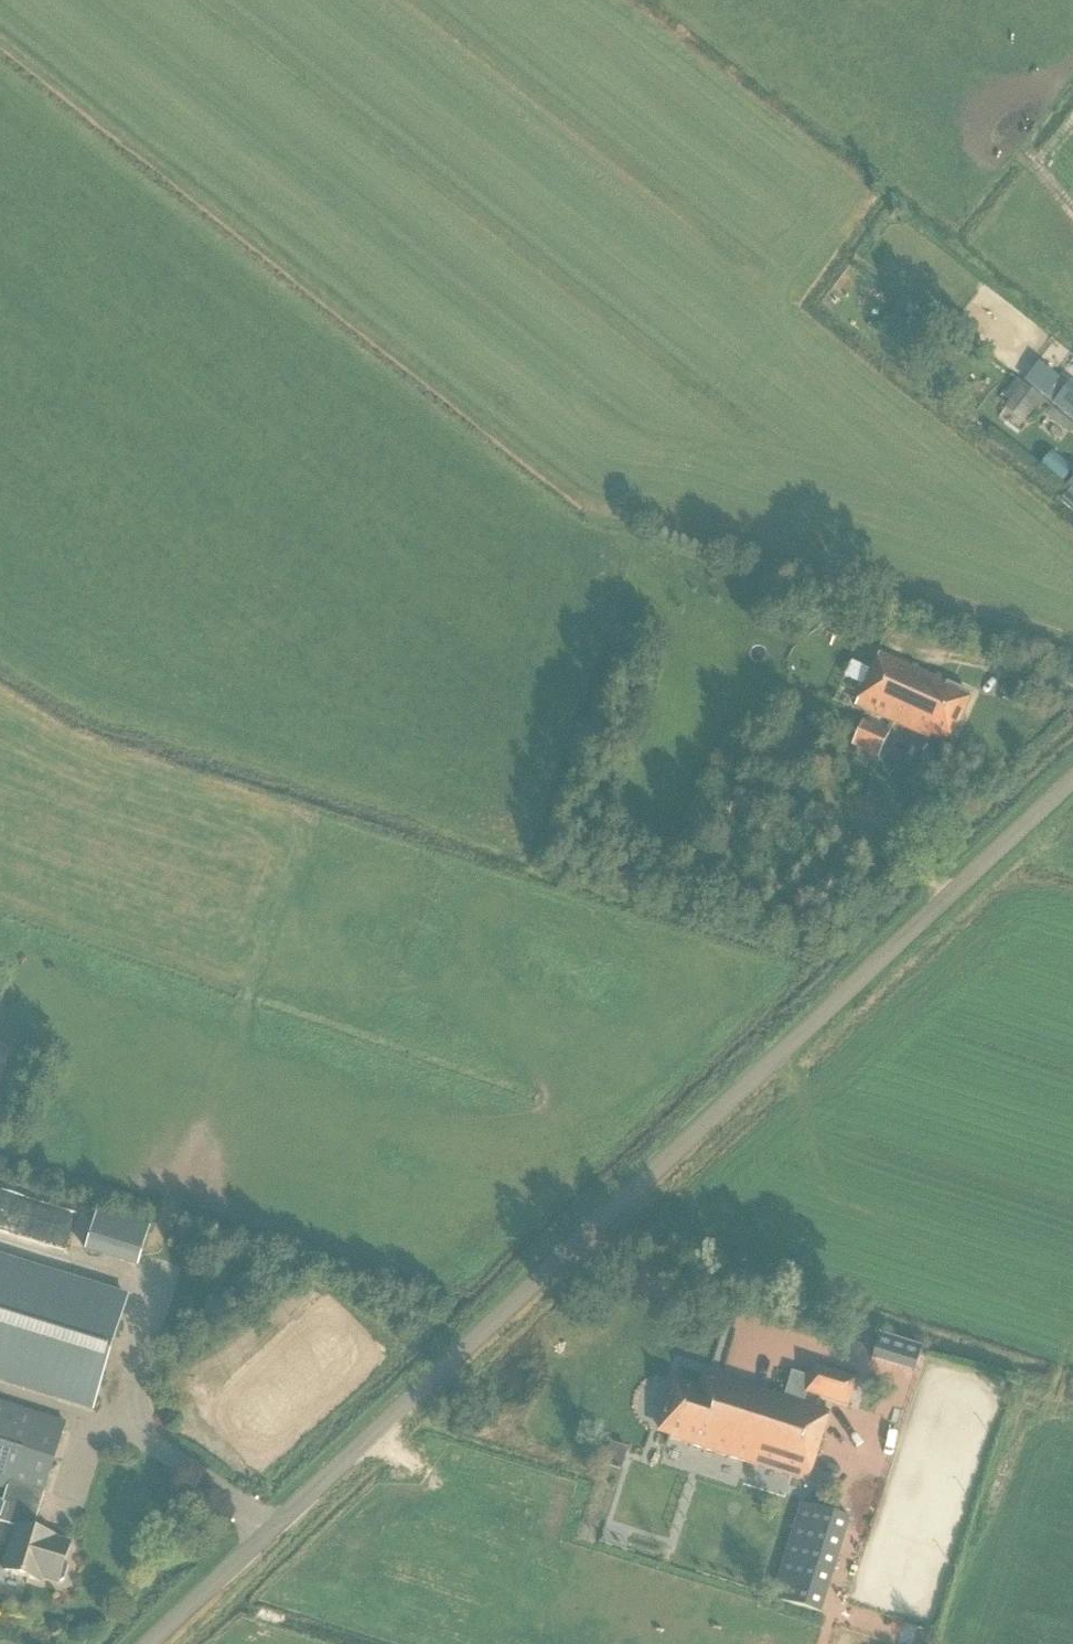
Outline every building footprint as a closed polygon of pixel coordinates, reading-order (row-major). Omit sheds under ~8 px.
[(1072,383),(1055,405),(1072,420),(1072,383)] [(1017,389),(1003,408),(1021,421),(1026,415),(1032,419),(1040,408),(1035,404),(1036,402),(1017,389)] [(879,654),(868,678),(855,706),(871,714),(871,715),(893,725),(894,724),(929,740),(931,736),(950,744),(970,700),(967,699),(969,695),(879,654)] [(890,734),(867,724),(865,727),(861,725),(851,746),(879,759),(890,734)] [(85,1249),(137,1266),(150,1228),(97,1211),(85,1249)] [(93,1409),(126,1301),(0,1262),(0,1381),(93,1409)] [(872,1361),(916,1374),(924,1349),(880,1335),(872,1361)] [(848,1408),(857,1380),(814,1366),(810,1378),(792,1373),(784,1399),(703,1373),(698,1391),(675,1384),(660,1431),(671,1434),(670,1439),(808,1482),(830,1414),(830,1415),(831,1413),(817,1409),(820,1400),(848,1408)] [(7,1491),(0,1514),(0,1523),(17,1528),(4,1571),(60,1588),(73,1544),(31,1531),(65,1423),(0,1403),(0,1488),(7,1491)] [(823,1616),(852,1520),(803,1506),(774,1601),(823,1616)]
